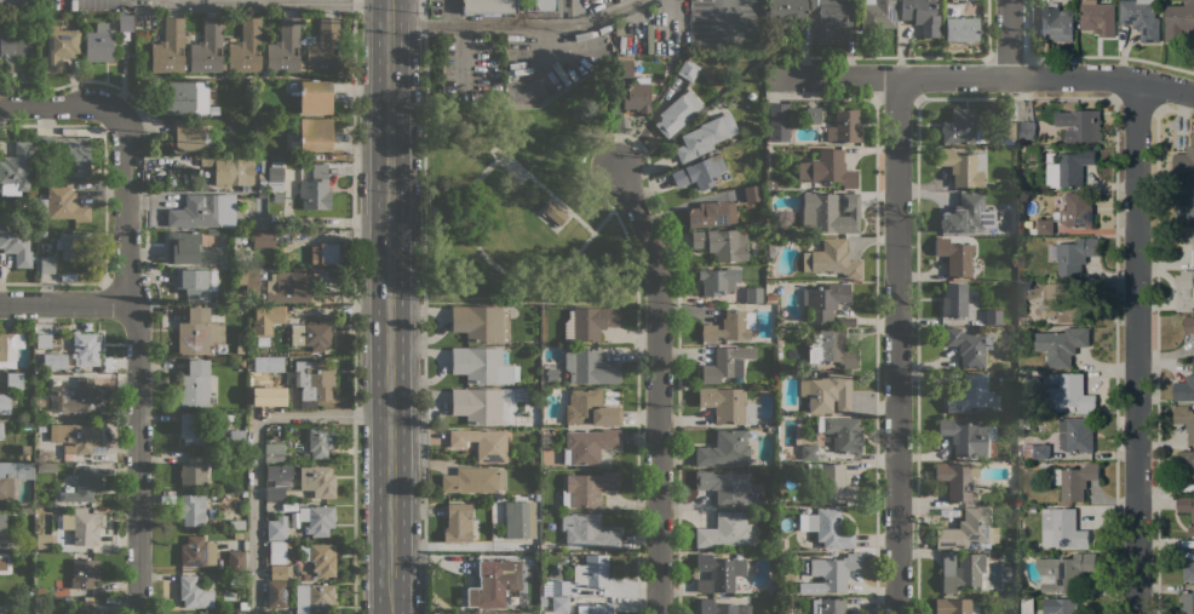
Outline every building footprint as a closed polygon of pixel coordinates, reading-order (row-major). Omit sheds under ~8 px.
[(463,13),(463,0),(517,0),(517,13),(463,13)] [(527,11),(527,0),(556,0),(556,11),(527,11)] [(769,34),(768,0),(806,0),(806,21),(785,21),(785,34),(769,34)] [(810,11),(810,0),(834,0),(834,2),(851,2),(851,25),(838,25),(838,28),(830,28),(828,39),(830,39),(830,40),(813,40),(813,21),(819,21),(819,6),(816,6),(816,11),(810,11)] [(863,5),(863,0),(895,0),(895,28),(882,28),(882,29),(861,29),(861,16),(859,16),(859,12),(861,12),(861,5),(863,5)] [(900,4),(900,0),(901,0),(934,0),(934,15),(940,15),(938,36),(920,36),(920,24),(913,24),(913,19),(901,19),(901,12),(900,12),(900,10),(901,10),(901,4),(900,4)] [(1081,4),(1081,0),(1097,0),(1097,4),(1115,4),(1115,28),(1102,28),(1102,30),(1080,30),(1080,28),(1079,28),(1079,24),(1080,24),(1080,4),(1081,4)] [(1120,24),(1120,0),(1137,0),(1155,0),(1155,18),(1160,18),(1160,42),(1141,42),(1141,29),(1133,29),(1132,24),(1120,24)] [(1186,6),(1186,0),(1193,0),(1193,29),(1183,29),(1183,41),(1165,41),(1165,6),(1186,6)] [(1060,11),(1073,11),(1073,41),(1054,41),(1054,39),(1040,39),(1040,7),(1049,7),(1049,2),(1058,2),(1058,7),(1060,7),(1060,11)] [(132,31),(119,31),(119,15),(132,15),(132,31)] [(184,47),(177,47),(177,54),(183,54),(183,71),(151,71),(151,44),(159,44),(159,41),(163,41),(163,17),(184,17),(184,47)] [(189,71),(190,44),(197,44),(197,41),(202,41),(203,17),(222,17),(222,47),(216,47),(216,56),(223,56),(223,71),(189,71)] [(242,41),(241,18),(260,17),(260,47),(254,47),(254,56),(260,54),(260,71),(229,71),(228,44),(237,44),(237,41),(242,41)] [(266,71),(266,44),(275,44),(275,41),(280,41),(280,17),(299,17),(299,47),(293,47),(293,54),(299,54),(299,71),(266,71)] [(306,44),(315,44),(315,40),(320,40),(318,17),(338,17),(339,47),(332,47),(332,54),(339,54),(339,71),(306,71),(306,44)] [(978,41),(945,41),(945,18),(960,18),(960,17),(963,17),(963,18),(971,18),(971,17),(975,17),(975,18),(978,18),(978,41)] [(85,31),(96,31),(96,23),(108,23),(108,29),(114,29),(114,34),(113,34),(113,61),(85,61),(85,31)] [(12,71),(0,71),(0,30),(29,30),(29,53),(24,53),(24,58),(12,58),(12,71)] [(79,30),(79,53),(74,53),(74,58),(62,58),(62,73),(45,73),(45,56),(47,56),(47,30),(79,30)] [(616,56),(632,56),(632,78),(616,78),(616,56)] [(677,74),(687,59),(700,68),(691,82),(677,74)] [(630,84),(630,81),(638,76),(650,76),(650,105),(651,105),(650,114),(639,113),(639,110),(636,110),(636,109),(622,109),(622,92),(627,92),(627,84),(630,84)] [(208,82),(208,114),(167,114),(167,81),(208,82)] [(300,82),(300,81),(332,81),(332,114),(299,114),(299,82),(300,82)] [(682,93),(683,94),(688,90),(702,107),(666,139),(654,124),(661,117),(658,114),(682,93)] [(769,103),(788,103),(788,142),(769,142),(769,103)] [(219,107),(219,115),(209,115),(209,107),(219,107)] [(820,124),(806,124),(806,108),(820,107),(820,124)] [(974,127),(986,127),(985,143),(941,143),(942,121),(951,121),(951,108),(975,109),(974,127)] [(994,108),(994,116),(985,116),(985,108),(994,108)] [(859,122),(861,122),(861,142),(826,142),(826,126),(836,126),(836,110),(859,109),(859,122)] [(1072,142),(1066,142),(1066,130),(1073,130),(1073,126),(1056,126),(1055,113),(1072,113),(1072,110),(1100,110),(1101,142),(1072,142)] [(699,127),(699,125),(719,116),(729,111),(739,132),(711,144),(713,148),(698,155),(698,156),(681,163),(675,149),(684,144),(681,136),(699,127)] [(176,119),(205,120),(203,132),(212,132),(212,144),(203,144),(203,151),(176,151),(176,119)] [(299,119),(332,119),(332,151),(300,151),(300,150),(299,150),(299,119)] [(1014,122),(1014,139),(1012,139),(1012,144),(999,144),(999,139),(998,139),(998,121),(1014,122)] [(1034,122),(1034,143),(1020,143),(1021,121),(1034,122)] [(1192,133),(1193,133),(1193,173),(1187,173),(1187,172),(1173,172),(1173,154),(1187,154),(1187,147),(1192,147),(1192,133)] [(91,137),(91,177),(58,177),(58,170),(54,170),(54,153),(40,153),(40,151),(36,151),(36,143),(40,143),(40,136),(54,136),(54,137),(91,137)] [(1,184),(0,184),(0,161),(2,161),(2,156),(15,156),(15,142),(31,142),(31,157),(29,157),(29,188),(27,191),(21,190),(21,195),(1,195),(1,184)] [(982,173),(982,187),(953,187),(953,174),(951,174),(951,166),(938,166),(938,148),(957,148),(957,154),(971,154),(971,153),(986,153),(986,173),(982,173)] [(1083,188),(1046,187),(1046,163),(1060,163),(1060,154),(1078,154),(1078,148),(1096,148),(1096,165),(1083,165),(1083,188)] [(819,159),(819,149),(843,149),(843,162),(844,162),(844,171),(856,171),(857,188),(843,188),(843,184),(838,184),(838,182),(820,182),(820,183),(811,183),(811,159),(819,159)] [(689,165),(689,166),(711,156),(719,154),(725,170),(718,173),(719,176),(712,179),(714,184),(699,191),(694,180),(677,188),(670,173),(689,165)] [(230,185),(214,185),(214,174),(211,174),(211,168),(214,168),(214,166),(200,166),(200,157),(214,157),(230,157),(254,157),(254,166),(256,166),(256,174),(254,174),(254,185),(230,185)] [(311,182),(312,163),(328,163),(327,179),(328,179),(328,188),(331,188),(329,210),(302,208),(303,199),(299,199),(299,182),(311,182)] [(283,167),(283,190),(268,190),(268,167),(283,167)] [(1190,182),(1193,182),(1193,217),(1192,217),(1192,222),(1177,222),(1177,203),(1189,203),(1189,195),(1190,195),(1190,182)] [(759,185),(760,201),(745,202),(744,188),(759,185)] [(47,214),(40,214),(40,199),(47,199),(47,187),(71,187),(71,191),(75,191),(75,205),(91,205),(91,220),(74,222),(74,218),(47,218),(47,214)] [(972,228),(972,233),(940,233),(940,228),(938,226),(938,220),(940,219),(940,214),(953,214),(953,210),(959,210),(959,193),(983,193),(983,212),(994,212),(994,226),(993,226),(972,228)] [(1090,193),(1090,206),(1092,206),(1092,229),(1086,229),(1086,226),(1068,226),(1060,222),(1060,211),(1067,211),(1067,202),(1062,202),(1062,194),(1067,194),(1067,193),(1090,193)] [(167,226),(167,210),(183,210),(183,206),(185,206),(185,194),(205,194),(205,203),(220,203),(220,226),(167,226)] [(837,216),(849,216),(849,231),(820,233),(820,226),(802,226),(802,208),(803,208),(803,194),(816,194),(837,194),(837,205),(837,216)] [(568,217),(559,226),(541,210),(551,200),(568,217)] [(687,208),(699,207),(699,202),(727,201),(727,202),(735,202),(736,223),(729,223),(729,225),(688,228),(687,208)] [(1038,219),(1054,219),(1054,235),(1038,235),(1038,219)] [(2,248),(0,248),(0,225),(29,225),(29,251),(31,251),(31,268),(15,268),(15,253),(2,253),(2,248)] [(1179,226),(1193,226),(1193,228),(1193,265),(1193,243),(1181,243),(1179,226)] [(746,246),(747,260),(716,262),(716,254),(713,254),(713,252),(707,252),(707,247),(693,248),(691,231),(717,230),(717,231),(745,229),(746,246)] [(167,264),(167,245),(177,245),(177,239),(177,231),(201,231),(201,243),(201,248),(211,248),(211,247),(222,247),(222,264),(167,264)] [(275,231),(275,247),(253,247),(253,231),(275,231)] [(62,249),(56,249),(56,239),(59,239),(59,233),(63,233),(63,234),(91,234),(91,260),(62,260),(62,249)] [(845,237),(845,251),(848,251),(848,260),(861,260),(861,277),(845,277),(845,275),(843,275),(843,272),(803,272),(802,252),(810,251),(822,251),(821,239),(845,237)] [(947,256),(935,256),(935,237),(949,237),(949,243),(974,243),(974,253),(970,253),(970,277),(947,277),(947,256)] [(1098,256),(1086,256),(1086,264),(1081,264),(1081,277),(1058,277),(1060,262),(1056,262),(1056,243),(1077,243),(1077,237),(1098,239),(1098,256)] [(295,263),(308,263),(308,240),(295,240),(295,263)] [(768,242),(782,242),(775,260),(768,257),(768,242)] [(341,264),(311,264),(311,246),(321,246),(321,243),(329,243),(338,243),(338,249),(341,249),(341,264)] [(40,274),(40,272),(36,272),(36,257),(40,257),(54,257),(54,274),(40,274)] [(245,268),(256,268),(256,283),(254,283),(254,285),(248,285),(248,283),(246,283),(245,268)] [(265,300),(266,280),(276,281),(276,271),(292,272),(293,268),(312,269),(312,282),(311,282),(310,303),(265,300)] [(725,270),(725,268),(740,268),(740,281),(734,281),(734,291),(719,292),(719,295),(712,295),(712,298),(708,298),(708,295),(704,295),(702,283),(701,283),(701,279),(699,279),(699,270),(725,270)] [(218,291),(209,291),(209,302),(186,300),(186,294),(185,294),(185,288),(176,288),(176,269),(218,269),(218,291)] [(1182,271),(1193,271),(1193,308),(1192,308),(1192,311),(1176,311),(1176,293),(1183,293),(1183,289),(1176,289),(1176,275),(1182,275),(1182,271)] [(849,302),(837,302),(837,309),(832,309),(832,322),(809,322),(809,305),(803,305),(803,288),(827,288),(827,283),(849,283),(849,302)] [(941,297),(945,297),(943,285),(966,283),(966,316),(941,316),(941,297)] [(1058,323),(1058,316),(1041,316),(1041,300),(1046,300),(1046,283),(1069,283),(1069,297),(1072,297),(1073,305),(1084,305),(1084,322),(1058,323)] [(762,303),(745,302),(745,287),(762,287),(762,303)] [(466,343),(466,332),(450,332),(452,305),(503,306),(501,311),(510,311),(510,343),(466,343)] [(208,343),(208,355),(178,355),(178,321),(188,321),(188,306),(208,306),(208,322),(224,322),(224,343),(216,343),(208,343)] [(253,306),(285,306),(286,323),(271,323),(271,337),(253,337),(253,306)] [(573,308),(619,308),(620,326),(605,326),(605,329),(599,329),(599,342),(574,342),(573,308)] [(717,325),(716,329),(722,329),(722,319),(724,319),(724,310),(746,310),(746,311),(754,312),(754,328),(750,328),(750,340),(722,339),(722,337),(716,337),(716,342),(701,342),(701,325),(717,325)] [(1001,325),(985,325),(985,310),(1001,310),(1001,325)] [(1183,316),(1193,316),(1193,334),(1183,334),(1183,316)] [(323,345),(323,350),(322,350),(322,352),(314,352),(314,350),(311,350),(311,345),(304,345),(304,323),(329,323),(329,331),(331,333),(331,335),(329,337),(329,345),(323,345)] [(1089,328),(1089,346),(1075,346),(1075,355),(1072,355),(1072,367),(1047,368),(1047,361),(1046,361),(1045,356),(1046,356),(1046,352),(1046,351),(1035,351),(1035,333),(1052,333),(1052,327),(1063,327),(1063,333),(1066,333),(1066,328),(1089,328)] [(960,368),(960,355),(958,355),(958,345),(945,345),(945,328),(960,328),(960,332),(964,332),(964,333),(983,333),(983,334),(992,334),(992,349),(983,349),(983,368),(960,368)] [(843,342),(845,342),(845,350),(857,350),(857,368),(842,368),(842,365),(838,365),(838,361),(823,361),(823,362),(819,362),(819,369),(814,369),(814,363),(811,363),(811,369),(808,369),(808,363),(808,345),(810,345),(810,334),(819,334),(819,329),(843,329),(843,342)] [(98,366),(61,366),(61,352),(76,352),(76,351),(74,351),(74,331),(79,331),(79,333),(94,333),(94,342),(98,342),(98,366)] [(13,368),(0,368),(0,333),(24,333),(24,348),(17,348),(17,360),(13,360),(13,368)] [(34,347),(49,347),(49,334),(34,334),(34,347)] [(44,368),(38,368),(38,369),(35,369),(35,366),(35,361),(38,361),(38,357),(35,357),(36,348),(38,348),(38,339),(45,340),(44,368)] [(452,348),(503,348),(503,349),(510,349),(510,366),(511,366),(511,384),(466,384),(466,374),(452,373),(452,348)] [(714,348),(754,348),(754,358),(742,358),(742,377),(719,377),(719,383),(701,384),(701,365),(714,365),(714,348)] [(569,383),(569,372),(564,368),(564,349),(574,349),(574,350),(599,350),(599,361),(607,361),(607,363),(619,363),(620,383),(569,383)] [(281,357),(287,357),(287,358),(291,358),(291,365),(287,365),(287,366),(281,366),(281,357)] [(178,407),(178,373),(188,373),(188,360),(208,360),(208,374),(209,374),(209,396),(209,406),(178,407)] [(295,361),(323,361),(323,366),(334,366),(334,386),(331,386),(331,400),(300,400),(300,386),(295,386),(295,361)] [(1192,362),(1193,362),(1193,401),(1173,401),(1173,383),(1187,383),(1187,375),(1192,375),(1192,373),(1190,373),(1190,371),(1192,371),(1192,368),(1190,368),(1190,365),(1192,365),(1192,362)] [(23,373),(23,389),(6,389),(7,373),(23,373)] [(826,373),(851,373),(850,413),(836,413),(836,401),(832,400),(832,413),(808,413),(808,407),(806,407),(806,401),(808,401),(808,396),(799,396),(799,378),(826,378),(826,373)] [(987,391),(992,391),(993,407),(968,407),(968,413),(958,413),(946,413),(945,395),(958,395),(958,388),(963,388),(963,374),(987,374),(987,391)] [(1084,396),(1095,396),(1095,413),(1079,413),(1079,407),(1074,407),(1074,412),(1067,412),(1067,407),(1066,407),(1066,409),(1062,409),(1062,412),(1039,412),(1039,389),(1049,389),(1049,374),(1060,374),(1084,374),(1084,396)] [(71,397),(76,397),(76,377),(93,377),(93,385),(98,385),(99,412),(50,412),(50,386),(71,386),(71,388),(71,397)] [(270,403),(254,403),(254,388),(270,388),(270,403)] [(591,425),(591,423),(566,423),(566,404),(569,404),(569,394),(570,394),(570,390),(596,390),(596,388),(602,388),(602,407),(620,407),(620,425),(591,425)] [(745,403),(754,403),(754,424),(714,424),(714,407),(698,407),(698,388),(716,388),(716,389),(745,389),(745,403)] [(510,389),(510,425),(466,425),(466,415),(450,414),(452,389),(510,389)] [(10,414),(0,414),(0,394),(10,394),(10,414)] [(1193,414),(1193,446),(1188,446),(1188,432),(1186,432),(1186,424),(1175,424),(1173,406),(1188,406),(1188,411),(1193,411),(1193,414)] [(196,413),(195,420),(201,421),(201,426),(205,426),(205,446),(183,446),(183,437),(179,437),(179,413),(196,413)] [(33,418),(33,429),(23,430),(23,419),(33,418)] [(859,431),(861,431),(861,454),(855,454),(855,452),(832,453),(832,436),(836,436),(836,431),(832,431),(832,434),(823,434),(823,431),(816,431),(816,418),(859,418),(859,431)] [(1058,418),(1090,418),(1090,432),(1092,432),(1092,453),(1086,454),(1086,452),(1067,452),(1060,448),(1058,418)] [(953,457),(953,444),(951,444),(951,435),(938,435),(937,419),(952,419),(952,421),(957,421),(957,424),(986,424),(986,457),(953,457)] [(98,424),(98,431),(99,431),(99,438),(98,438),(98,446),(92,446),(92,453),(75,453),(75,446),(71,446),(71,442),(56,442),(56,424),(98,424)] [(308,427),(333,429),(333,449),(308,449),(308,427)] [(245,430),(245,447),(229,446),(229,429),(245,430)] [(602,431),(602,429),(620,429),(620,448),(605,448),(605,449),(599,449),(599,465),(593,465),(570,465),(570,464),(563,464),(563,447),(566,447),(566,431),(602,431)] [(506,430),(506,461),(477,461),(476,441),(466,441),(466,447),(449,447),(449,430),(506,430)] [(716,447),(716,430),(746,430),(746,446),(748,446),(748,463),(712,463),(712,465),(695,465),(695,447),(716,447)] [(283,443),(283,463),(264,463),(264,443),(283,443)] [(816,444),(816,459),(800,460),(800,444),(816,444)] [(1049,444),(1049,459),(1033,459),(1033,444),(1049,444)] [(28,446),(29,454),(22,454),(21,446),(28,446)] [(1179,452),(1193,451),(1193,478),(1193,469),(1179,469),(1179,452)] [(206,463),(206,483),(180,483),(180,477),(179,477),(179,470),(180,470),(180,463),(186,463),(186,455),(202,455),(202,463),(206,463)] [(39,471),(39,461),(56,461),(56,471),(39,471)] [(13,499),(0,499),(0,463),(34,463),(34,478),(16,478),(16,477),(12,477),(13,499)] [(844,486),(856,486),(856,503),(821,503),(821,484),(805,484),(805,463),(822,463),(822,464),(844,464),(844,486)] [(935,463),(947,463),(947,464),(977,464),(977,476),(970,476),(970,494),(976,494),(976,501),(947,501),(947,480),(935,480),(935,463)] [(1080,469),(1080,467),(1085,467),(1085,463),(1098,463),(1100,480),(1086,480),(1086,488),(1084,488),(1084,501),(1061,501),(1061,469),(1080,469)] [(291,465),(291,486),(274,486),(274,478),(266,478),(266,465),(291,465)] [(58,501),(58,492),(64,492),(64,487),(73,487),(73,492),(75,492),(75,466),(92,466),(92,474),(98,474),(98,494),(94,494),(94,501),(58,501)] [(303,466),(334,466),(334,498),(320,498),(320,499),(312,499),(312,489),(303,489),(303,466)] [(441,492),(441,475),(455,475),(455,467),(498,467),(498,469),(506,469),(506,489),(498,489),(498,492),(441,492)] [(562,507),(562,490),(566,490),(566,475),(602,475),(602,471),(619,471),(619,489),(603,489),(603,490),(601,490),(601,506),(562,507)] [(716,489),(695,489),(695,471),(712,471),(712,474),(748,474),(748,492),(746,492),(746,503),(745,503),(745,506),(716,506),(716,489)] [(283,499),(283,486),(263,486),(264,500),(283,499)] [(203,526),(183,526),(183,517),(179,517),(179,513),(180,513),(180,494),(197,494),(197,503),(201,503),(201,509),(203,509),(203,526)] [(1193,504),(1193,535),(1192,535),(1192,536),(1188,536),(1188,526),(1190,526),(1190,512),(1177,512),(1177,497),(1193,497),(1193,504)] [(505,503),(534,501),(535,538),(505,538),(505,503)] [(471,504),(471,541),(443,541),(443,532),(444,532),(444,528),(447,528),(447,504),(471,504)] [(299,507),(308,507),(308,506),(322,506),(322,505),(326,505),(326,506),(334,506),(334,513),(334,521),(334,528),(329,528),(329,530),(327,530),(327,535),(311,536),(311,533),(304,533),(304,527),(309,527),(308,521),(299,521),(299,507)] [(71,506),(87,506),(87,512),(105,512),(105,527),(99,527),(99,545),(73,545),(73,529),(62,529),(62,513),(71,513),(71,506)] [(816,530),(800,530),(800,515),(816,515),(816,507),(839,507),(839,532),(854,532),(854,549),(822,549),(822,541),(816,541),(816,530)] [(958,528),(958,521),(963,521),(963,507),(987,507),(987,509),(991,509),(989,527),(998,527),(997,543),(988,543),(988,549),(981,549),(981,551),(971,551),(971,549),(965,549),(965,547),(935,547),(935,528),(945,528),(958,528)] [(1041,509),(1075,509),(1075,530),(1087,530),(1087,547),(1075,547),(1075,546),(1041,546),(1041,530),(1041,509)] [(713,545),(713,547),(695,547),(695,528),(716,528),(716,512),(746,511),(746,527),(750,527),(750,545),(713,545)] [(599,513),(599,530),(620,530),(620,549),(601,549),(601,546),(566,546),(566,530),(561,530),(561,515),(570,515),(570,513),(599,513)] [(286,520),(286,540),(266,540),(266,520),(286,520)] [(51,549),(36,549),(36,533),(51,533),(51,549)] [(216,564),(206,564),(206,566),(180,566),(180,544),(184,544),(186,544),(186,535),(203,535),(203,544),(206,544),(206,543),(216,543),(216,564)] [(268,563),(284,563),(284,540),(268,540),(268,563)] [(335,576),(318,576),(318,568),(312,568),(312,561),(309,561),(299,561),(299,545),(309,545),(309,544),(331,544),(335,544),(335,576)] [(245,570),(228,570),(228,563),(226,563),(226,560),(228,560),(228,551),(245,551),(245,570)] [(942,552),(954,552),(954,553),(983,553),(983,573),(980,573),(980,586),(960,586),(960,589),(955,589),(955,592),(942,592),(942,552)] [(1079,591),(1041,592),(1041,584),(1045,584),(1045,575),(1040,575),(1035,567),(1035,557),(1045,558),(1073,558),(1073,552),(1096,552),(1096,572),(1084,572),(1083,579),(1079,579),(1079,591)] [(11,574),(0,574),(0,553),(11,553),(11,574)] [(711,592),(711,580),(708,580),(708,570),(696,570),(696,553),(710,553),(710,557),(716,557),(716,560),(734,560),(745,560),(745,576),(735,576),(734,592),(711,592)] [(825,558),(825,560),(842,560),(842,557),(846,557),(846,553),(860,553),(860,570),(848,570),(848,579),(846,579),(846,592),(822,592),(822,575),(810,576),(809,558),(825,558)] [(607,587),(585,587),(585,584),(573,584),(573,566),(585,566),(585,555),(607,555),(607,587)] [(98,560),(98,580),(92,580),(92,581),(93,581),(93,587),(91,587),(91,589),(75,587),(75,580),(73,580),(73,560),(86,560),(86,557),(90,557),(90,560),(98,560)] [(504,608),(475,608),(475,595),(483,595),(482,578),(477,578),(477,561),(504,561),(504,608)] [(1184,562),(1193,562),(1193,581),(1184,581),(1184,562)] [(286,564),(286,566),(291,566),(291,576),(286,576),(286,579),(270,579),(270,564),(286,564)] [(179,575),(196,575),(196,583),(201,583),(201,590),(205,590),(205,591),(214,591),(214,607),(205,607),(183,607),(183,599),(179,599),(179,575)] [(266,581),(286,581),(286,583),(288,583),(288,586),(286,586),(286,607),(266,607),(266,581)] [(568,581),(568,595),(551,595),(551,581),(568,581)] [(327,606),(327,613),(312,613),(295,613),(295,585),(321,584),(321,583),(326,583),(326,585),(334,585),(334,592),(334,595),(334,597),(334,599),(334,606),(327,606)] [(1181,592),(1193,592),(1193,613),(1183,613),(1181,613),(1181,592)] [(568,597),(568,613),(552,613),(552,598),(568,597)] [(1033,597),(1033,613),(1021,613),(1021,602),(1024,597),(1033,597)] [(747,607),(747,613),(700,613),(700,598),(713,598),(713,602),(718,602),(718,606),(737,606),(737,607),(747,607)] [(970,598),(970,613),(935,613),(935,598),(947,598),(947,599),(970,598)] [(1078,598),(1078,613),(1050,613),(1044,613),(1044,598),(1078,598)] [(845,599),(845,613),(813,613),(813,599),(845,599)] [(98,609),(98,613),(76,613),(76,602),(93,602),(93,609),(98,609)] [(612,604),(612,613),(586,613),(586,604),(612,604)] [(788,606),(792,613),(783,613),(781,608),(788,606)]
